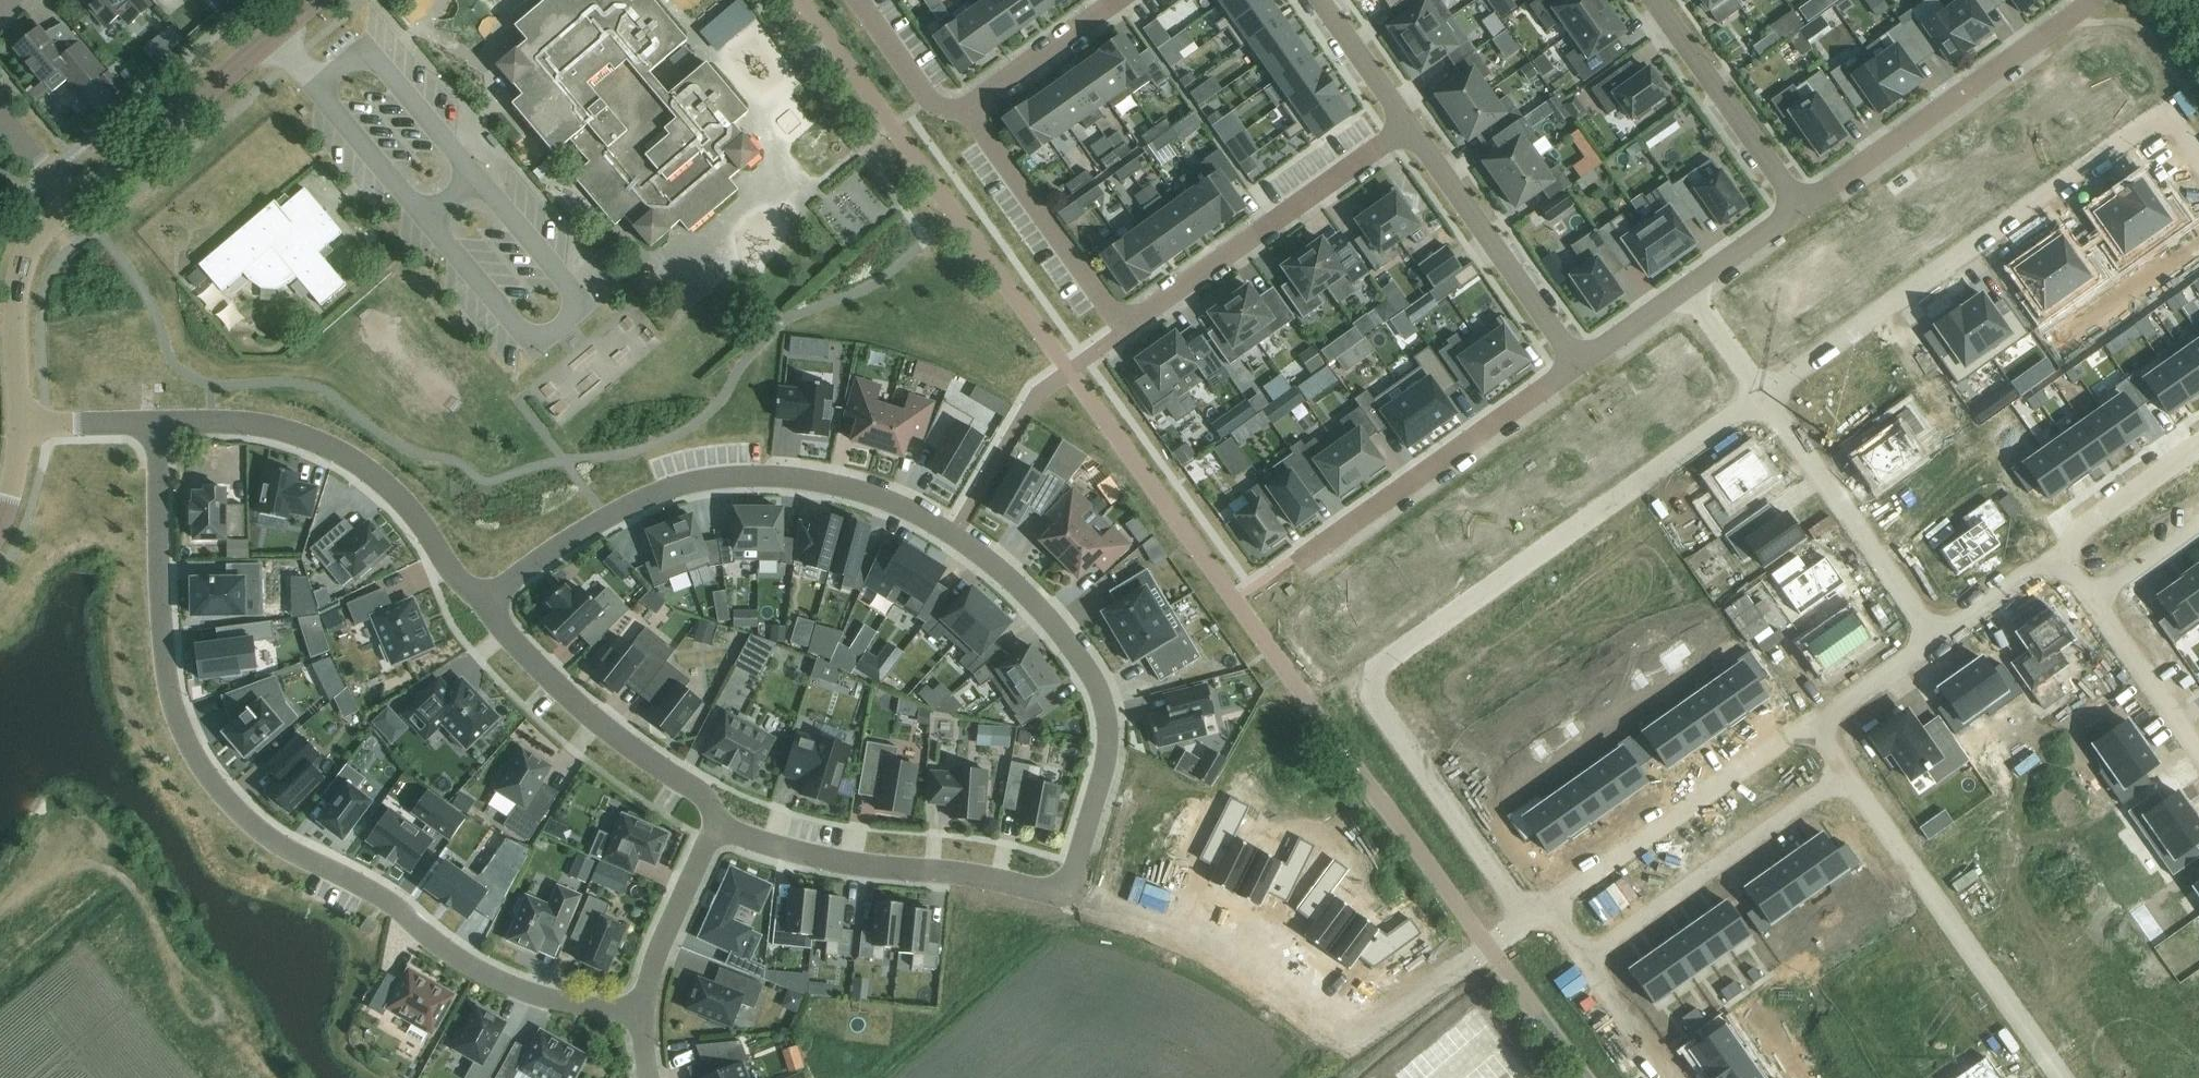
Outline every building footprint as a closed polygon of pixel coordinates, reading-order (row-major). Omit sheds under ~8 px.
[(105,27),(120,14),(129,24),(151,6),(146,0),(82,0),(105,27)] [(208,0),(215,9),(225,0),(208,0)] [(659,84),(650,72),(687,41),(653,0),(635,0),(631,3),(629,0),(546,0),(514,27),(526,40),(496,66),(522,96),(512,104),(554,154),(570,140),(579,151),(659,84)] [(702,32),(717,49),(754,17),(739,0),(702,32)] [(892,8),(888,0),(878,0),(872,3),(877,15),(892,8)] [(986,2),(975,10),(998,42),(1017,28),(997,0),(984,0),(986,2)] [(1017,28),(1037,14),(1026,0),(997,0),(1017,28)] [(1037,14),(1055,2),(1056,4),(1057,3),(1054,0),(1026,0),(1037,14)] [(1217,6),(1225,17),(1214,25),(1221,33),(1227,29),(1227,28),(1267,0),(1226,0),(1217,6)] [(1227,29),(1241,48),(1245,45),(1281,19),(1268,0),(1267,0),(1227,28),(1227,29)] [(1404,50),(1451,16),(1439,0),(1407,0),(1414,9),(1388,28),(1404,50)] [(1606,8),(1601,0),(1537,0),(1529,5),(1547,31),(1561,20),(1570,33),(1606,8)] [(1698,1),(1705,11),(1708,9),(1711,13),(1730,0),(1700,0),(1698,1)] [(1818,0),(1811,0),(1799,9),(1808,21),(1824,9),(1818,0)] [(1946,10),(1939,0),(1924,0),(1897,18),(1901,23),(1921,51),(1934,42),(1949,63),(1972,47),(1971,46),(1946,10)] [(1946,10),(1971,46),(1993,31),(1978,10),(1992,1),(1991,0),(1954,0),(1956,3),(1946,10)] [(2021,13),(2039,0),(2012,0),(2021,13)] [(1606,8),(1570,33),(1580,47),(1565,57),(1583,82),(1612,61),(1602,48),(1624,33),(1621,30),(1624,28),(1616,15),(1613,17),(1606,8)] [(980,58),(981,57),(979,55),(998,42),(975,10),(956,24),(980,58)] [(1454,66),(1475,51),(1451,16),(1404,50),(1420,73),(1446,55),(1454,66)] [(1281,19),(1245,45),(1258,64),(1263,61),(1295,38),(1281,19)] [(1907,61),(1921,51),(1901,23),(1876,41),(1885,53),(1875,61),(1900,97),(1922,81),(1907,61)] [(960,72),(980,58),(956,24),(936,38),(960,72)] [(60,52),(39,28),(15,48),(52,92),(68,79),(79,92),(104,71),(80,42),(67,53),(64,49),(60,52)] [(1521,49),(1506,29),(1493,38),(1492,39),(1497,46),(1504,41),(1514,54),(1521,49)] [(1812,49),(1799,30),(1787,38),(1801,57),(1812,49)] [(1163,31),(1151,40),(1157,49),(1169,40),(1163,31)] [(1751,47),(1759,57),(1780,42),(1773,32),(1751,47)] [(1102,51),(1132,94),(1152,80),(1122,37),(1102,51)] [(1295,38),(1263,61),(1277,80),(1308,57),(1295,38)] [(1169,41),(1158,49),(1166,61),(1177,53),(1169,41)] [(1101,52),(1103,54),(1084,67),(1113,107),(1132,94),(1102,51),(1101,52)] [(1475,51),(1454,66),(1461,77),(1436,95),(1452,118),(1488,92),(1481,81),(1491,74),(1483,62),(1475,51)] [(1554,68),(1544,54),(1532,62),(1542,76),(1554,68)] [(1900,97),(1875,61),(1874,60),(1862,68),(1854,56),(1829,74),(1849,102),(1863,92),(1878,114),(1901,98),(1900,97)] [(1308,57),(1277,80),(1290,99),(1322,76),(1308,57)] [(659,84),(579,151),(589,162),(573,176),(615,226),(625,217),(650,247),(680,222),(689,232),(738,190),(730,180),(760,154),(734,124),(748,112),(706,63),(669,95),(659,84)] [(1084,67),(1065,80),(1095,123),(1103,117),(1096,106),(1106,99),(1112,108),(1113,107),(1084,67)] [(1651,71),(1649,68),(1625,85),(1616,72),(1591,90),(1609,115),(1621,106),(1631,120),(1635,117),(1637,120),(1650,110),(1648,107),(1667,94),(1659,83),(1662,81),(1654,69),(1651,71)] [(1845,137),(1826,110),(1841,99),(1821,70),(1794,90),(1803,102),(1789,112),(1792,116),(1789,118),(1798,131),(1801,129),(1819,155),(1845,137)] [(1190,73),(1180,80),(1185,87),(1195,80),(1190,73)] [(1322,76),(1290,99),(1281,105),(1295,123),(1295,124),(1335,96),(1336,96),(1338,95),(1323,75),(1322,76)] [(1065,80),(1046,94),(1069,126),(1080,118),(1087,129),(1095,123),(1065,80)] [(1501,133),(1523,118),(1515,107),(1506,95),(1496,103),(1488,92),(1452,118),(1468,140),(1494,122),(1501,133)] [(1026,105),(1050,139),(1069,126),(1046,94),(1028,107),(1026,105)] [(1295,124),(1295,123),(1284,131),(1290,140),(1301,132),(1309,144),(1349,115),(1336,96),(1335,96),(1295,124)] [(1588,113),(1575,96),(1563,105),(1575,122),(1588,113)] [(1030,154),(1050,139),(1026,105),(1005,120),(1030,154)] [(1217,111),(1206,119),(1211,126),(1222,118),(1217,111)] [(1490,157),(1483,162),(1499,185),(1540,156),(1532,145),(1538,140),(1523,118),(1501,133),(1487,144),(1494,154),(1490,157)] [(1166,119),(1154,128),(1160,137),(1162,136),(1172,128),(1166,119)] [(1160,137),(1154,128),(1141,137),(1148,146),(1160,137)] [(1179,137),(1172,128),(1162,136),(1168,145),(1179,137)] [(1662,140),(1654,128),(1640,138),(1649,149),(1662,140)] [(1243,132),(1225,145),(1235,159),(1253,147),(1243,132)] [(1162,136),(1151,143),(1158,152),(1168,145),(1162,136)] [(1625,150),(1632,160),(1643,152),(1636,142),(1625,150)] [(1132,152),(1125,143),(1113,152),(1120,161),(1132,152)] [(1101,161),(1107,170),(1120,161),(1113,152),(1101,161)] [(1580,178),(1600,164),(1593,153),(1573,167),(1580,178)] [(1540,156),(1499,185),(1516,208),(1541,189),(1549,200),(1559,193),(1562,191),(1570,185),(1556,166),(1550,171),(1540,156)] [(1250,157),(1239,164),(1247,175),(1257,168),(1250,157)] [(1143,167),(1136,158),(1125,166),(1132,175),(1143,167)] [(1115,173),(1121,182),(1132,175),(1125,166),(1115,173)] [(1697,168),(1672,186),(1690,211),(1703,201),(1720,225),(1746,207),(1732,188),(1735,186),(1726,173),(1723,175),(1720,171),(1706,181),(1697,168)] [(1094,179),(1087,170),(1076,178),(1083,187),(1094,179)] [(1196,183),(1195,183),(1223,222),(1243,207),(1218,173),(1199,187),(1196,183)] [(1066,185),(1072,195),(1083,187),(1076,178),(1066,185)] [(2140,179),(2117,196),(2147,238),(2168,223),(2171,226),(2185,217),(2164,187),(2151,196),(2140,179)] [(1692,213),(1690,211),(1672,186),(1672,185),(1669,181),(1645,198),(1654,211),(1643,219),(1673,262),(1694,247),(1692,244),(1694,243),(1679,222),(1692,213)] [(1195,183),(1176,197),(1202,233),(1221,220),(1222,222),(1223,222),(1195,183)] [(1104,194),(1098,185),(1087,193),(1094,202),(1104,194)] [(1375,207),(1399,240),(1409,234),(1416,244),(1426,237),(1402,203),(1406,201),(1396,187),(1382,197),(1384,200),(1375,207)] [(275,201),(199,265),(222,291),(246,271),(252,277),(257,282),(263,285),(269,286),(276,286),(282,284),(287,280),(294,274),(321,306),(346,285),(319,253),(343,233),(305,188),(281,208),(275,201)] [(1548,201),(1549,202),(1540,208),(1549,221),(1572,205),(1562,191),(1559,193),(1548,201)] [(1076,200),(1083,210),(1094,202),(1087,193),(1076,200)] [(1160,196),(1151,202),(1183,247),(1202,233),(1176,197),(1179,202),(1169,208),(1160,196)] [(2105,228),(2092,237),(2114,267),(2127,257),(2125,254),(2147,238),(2117,196),(2098,209),(2099,211),(2095,214),(2105,228)] [(1139,224),(1165,260),(1183,247),(1151,202),(1143,208),(1152,221),(1142,228),(1139,224)] [(1390,247),(1399,240),(1375,207),(1356,221),(1368,238),(1358,246),(1376,272),(1397,257),(1390,247)] [(1673,262),(1643,219),(1631,228),(1621,214),(1597,231),(1618,261),(1619,261),(1620,264),(1633,255),(1648,276),(1650,274),(1652,277),(1673,262)] [(1165,260),(1139,224),(1120,237),(1146,274),(1165,260)] [(1605,271),(1618,261),(1597,231),(1596,229),(1571,247),(1585,267),(1571,276),(1573,280),(1571,282),(1580,296),(1583,294),(1596,312),(1622,294),(1605,271)] [(1311,238),(1298,248),(1302,253),(1325,287),(1335,302),(1351,291),(1348,286),(1368,272),(1340,232),(1324,243),(1321,239),(1315,244),(1311,238)] [(1120,237),(1117,233),(1097,248),(1127,290),(1147,276),(1146,274),(1120,237)] [(2040,250),(2037,252),(2065,293),(2087,277),(2090,281),(2104,271),(2082,241),(2070,250),(2060,236),(2056,239),(2054,237),(2038,248),(2040,250)] [(1446,245),(1417,266),(1434,289),(1450,277),(1462,268),(1446,245)] [(1325,287),(1302,253),(1298,248),(1285,257),(1289,263),(1282,267),(1295,285),(1284,293),(1303,318),(1323,304),(1316,294),(1325,287)] [(2024,283),(2011,291),(2032,321),(2046,312),(2044,308),(2065,293),(2037,252),(2034,254),(2032,252),(2016,263),(2018,266),(2014,269),(2024,283)] [(1462,268),(1450,277),(1458,288),(1459,290),(1481,274),(1472,261),(1462,268)] [(189,277),(196,285),(206,277),(199,268),(189,277)] [(1437,304),(1458,288),(1450,277),(1434,289),(1429,292),(1437,304)] [(1248,286),(1229,300),(1252,334),(1260,344),(1295,319),(1277,293),(1261,304),(1248,286)] [(1398,314),(1403,310),(1407,308),(1410,306),(1400,292),(1388,300),(1398,314)] [(2180,293),(2173,298),(2181,308),(2187,304),(2180,293)] [(1976,295),(1957,309),(1993,360),(2029,334),(2011,309),(1998,317),(1991,307),(1982,294),(1977,297),(1976,295)] [(2181,308),(2173,298),(2166,302),(2174,313),(2181,308)] [(1252,334),(1229,300),(1209,314),(1222,331),(1211,339),(1229,365),(1260,344),(1252,334)] [(1404,311),(1413,324),(1426,314),(1417,301),(1407,308),(1404,311)] [(1957,309),(1934,325),(1952,350),(1939,359),(1957,384),(1993,360),(1957,309)] [(1390,320),(1394,325),(1407,317),(1403,311),(1390,320)] [(1501,316),(1475,334),(1506,378),(1514,372),(1516,376),(1530,365),(1515,344),(1519,341),(1501,316)] [(2146,341),(2157,333),(2145,317),(2135,325),(2136,327),(2146,341)] [(1363,338),(1355,327),(1321,351),(1329,363),(1363,339),(1363,338)] [(1175,332),(1155,346),(1187,392),(1205,379),(1211,387),(1229,375),(1197,330),(1181,341),(1175,332)] [(1506,378),(1475,334),(1462,343),(1456,335),(1447,341),(1449,345),(1438,352),(1455,377),(1466,369),(1486,397),(1500,387),(1498,383),(1506,378)] [(2179,348),(2182,352),(2183,352),(2198,375),(2198,334),(2179,348)] [(790,352),(800,353),(802,337),(791,336),(790,352)] [(1346,372),(1374,351),(1365,338),(1337,359),(1346,372)] [(1143,349),(1130,359),(1139,372),(1127,380),(1133,390),(1152,417),(1187,392),(1155,346),(1146,353),(1143,349)] [(1298,356),(1312,375),(1326,365),(1313,346),(1298,356)] [(1441,394),(1455,384),(1429,347),(1413,358),(1420,367),(1398,382),(1432,430),(1440,424),(1442,427),(1453,419),(1451,416),(1455,414),(1445,399),(1441,394)] [(2163,365),(2188,400),(2198,392),(2198,375),(2183,352),(2182,352),(2164,365),(2163,365)] [(2158,356),(2126,379),(2144,404),(2155,397),(2168,414),(2188,400),(2163,365),(2164,365),(2158,356)] [(1281,382),(1297,375),(1289,357),(1273,363),(1281,382)] [(2079,378),(2072,368),(2065,373),(2072,383),(2079,378)] [(935,370),(929,388),(946,394),(953,378),(953,377),(935,370)] [(2126,379),(2095,401),(2101,409),(2126,444),(2147,429),(2134,411),(2144,404),(2126,379)] [(875,404),(880,387),(857,380),(846,416),(859,420),(852,441),(877,448),(889,409),(875,404)] [(778,388),(775,417),(797,419),(796,434),(826,437),(832,385),(801,382),(801,390),(778,388)] [(1432,430),(1398,382),(1373,400),(1367,391),(1354,399),(1360,407),(1377,432),(1379,434),(1391,425),(1407,448),(1411,445),(1413,448),(1424,440),(1422,437),(1430,431),(1432,430)] [(989,392),(978,386),(971,398),(982,404),(989,392)] [(2049,401),(2041,391),(2034,396),(2042,406),(2049,401)] [(1259,393),(1247,402),(1256,414),(1262,410),(1268,405),(1259,393)] [(904,413),(889,409),(877,448),(902,456),(909,435),(921,439),(932,403),(909,396),(904,413)] [(2042,406),(2034,396),(2027,401),(2035,411),(2042,406)] [(943,401),(929,432),(946,441),(939,452),(930,468),(955,483),(972,454),(976,456),(984,443),(980,441),(982,438),(968,430),(974,419),(943,401)] [(1350,436),(1338,444),(1361,480),(1369,474),(1372,478),(1386,468),(1366,440),(1377,432),(1360,407),(1340,422),(1350,436)] [(1888,438),(1859,459),(1878,486),(1917,458),(1906,443),(1925,430),(1908,407),(1880,427),(1888,438)] [(2101,410),(2082,423),(2107,457),(2126,444),(2101,409),(2101,410)] [(1220,440),(1234,430),(1224,415),(1210,426),(1220,440)] [(2082,423),(2063,436),(2087,471),(2088,471),(2107,457),(2082,423)] [(1241,425),(1230,433),(1238,444),(1249,436),(1241,425)] [(2063,436),(2044,450),(2068,484),(2067,485),(2069,488),(2090,473),(2088,471),(2087,471),(2063,436)] [(1361,480),(1338,444),(1325,453),(1315,438),(1305,446),(1301,441),(1290,449),(1293,453),(1311,479),(1322,471),(1341,499),(1356,489),(1353,485),(1361,480)] [(1723,493),(1705,506),(1721,529),(1749,509),(1741,498),(1770,477),(1751,450),(1712,478),(1723,493)] [(2044,450),(2013,472),(2028,493),(2039,485),(2048,498),(2067,485),(2068,484),(2044,450)] [(1279,479),(1267,487),(1278,502),(1295,527),(1298,524),(1301,529),(1317,517),(1314,513),(1318,510),(1301,487),(1311,479),(1293,453),(1272,468),(1279,479)] [(1065,461),(1058,474),(1069,481),(1079,469),(1065,461)] [(992,506),(990,508),(1016,523),(1026,506),(1042,515),(1069,481),(1058,474),(1046,467),(1041,476),(1017,463),(1000,493),(995,491),(987,504),(992,506)] [(268,467),(258,513),(288,519),(290,512),(311,516),(317,488),(301,484),(301,487),(295,486),(298,473),(268,467)] [(1235,521),(1244,533),(1247,531),(1261,551),(1270,544),(1272,548),(1286,538),(1267,510),(1278,502),(1267,487),(1263,481),(1243,496),(1250,506),(1236,516),(1238,519),(1235,521)] [(1115,485),(1105,493),(1112,502),(1122,495),(1115,485)] [(194,523),(195,538),(225,538),(225,535),(245,535),(244,505),(225,505),(225,489),(206,489),(206,493),(194,493),(194,504),(190,504),(190,523),(194,523)] [(1056,526),(1041,541),(1059,560),(1101,518),(1073,490),(1052,511),(1047,516),(1056,526)] [(1971,532),(1941,554),(1958,579),(2002,548),(1992,535),(2006,525),(1990,503),(1964,522),(1971,532)] [(734,537),(718,539),(722,565),(734,563),(734,561),(758,561),(758,551),(758,509),(735,509),(734,537)] [(782,509),(758,509),(758,551),(758,561),(781,561),(781,564),(794,565),(794,561),(797,539),(781,538),(782,509)] [(1764,567),(1803,539),(1785,513),(1771,523),(1762,511),(1726,536),(1743,560),(1754,552),(1764,567)] [(797,539),(794,561),(830,571),(844,520),(819,513),(812,538),(797,534),(797,539)] [(692,516),(670,524),(684,563),(706,555),(711,567),(722,565),(718,539),(702,542),(692,516)] [(1101,518),(1059,560),(1078,578),(1093,562),(1102,572),(1108,566),(1128,545),(1101,518)] [(844,520),(830,571),(845,576),(842,586),(861,591),(864,584),(876,556),(862,552),(869,527),(844,520)] [(390,546),(369,521),(351,536),(340,523),(310,549),(327,569),(338,559),(354,577),(358,574),(361,577),(371,568),(369,565),(390,546)] [(657,559),(645,564),(654,588),(667,583),(666,580),(688,572),(684,563),(670,524),(648,532),(657,559)] [(1146,529),(1135,537),(1139,544),(1150,535),(1146,529)] [(1638,534),(1617,549),(1641,584),(1662,569),(1673,584),(1684,576),(1669,555),(1658,563),(1638,534)] [(1142,546),(1146,552),(1158,545),(1153,537),(1142,546)] [(892,562),(877,552),(876,556),(864,584),(894,604),(925,556),(922,554),(924,551),(909,542),(907,545),(904,543),(892,562)] [(1798,555),(1770,574),(1799,616),(1825,598),(1828,602),(1848,587),(1826,556),(1808,569),(1798,555)] [(945,569),(925,556),(894,604),(925,623),(945,598),(947,595),(933,587),(945,569)] [(193,580),(193,614),(243,614),(243,598),(258,598),(258,564),(231,564),(232,579),(193,580)] [(562,569),(552,577),(559,584),(568,576),(562,569)] [(1170,606),(1147,569),(1118,587),(1126,600),(1103,613),(1105,617),(1101,620),(1112,637),(1116,634),(1118,638),(1170,606)] [(2177,584),(2198,615),(2198,574),(2196,570),(2177,584)] [(2157,598),(2169,615),(2158,623),(2173,644),(2198,626),(2198,615),(2177,584),(2157,598)] [(573,595),(564,586),(548,602),(556,611),(543,624),(565,646),(588,624),(601,638),(629,610),(608,588),(594,602),(580,588),(573,595)] [(943,635),(955,645),(991,605),(972,587),(954,606),(945,598),(925,623),(922,628),(937,642),(943,635)] [(386,611),(378,591),(348,604),(357,625),(373,618),(384,643),(380,645),(387,662),(391,661),(393,665),(412,656),(414,660),(431,653),(430,649),(433,647),(412,599),(386,611)] [(316,604),(298,605),(298,618),(299,618),(319,615),(316,604)] [(955,645),(964,653),(957,661),(973,676),(979,670),(998,653),(1001,650),(993,642),(1010,623),(991,605),(955,645)] [(1160,681),(1200,657),(1170,606),(1118,638),(1120,641),(1116,643),(1126,660),(1129,658),(1132,662),(1147,653),(1153,664),(1151,665),(1160,681)] [(729,622),(727,607),(717,608),(719,623),(729,622)] [(2029,652),(2012,663),(2044,709),(2061,697),(2048,679),(2084,654),(2052,608),(2016,633),(2029,652)] [(1813,625),(1792,640),(1808,662),(1816,656),(1826,670),(1870,638),(1853,613),(1821,636),(1813,625)] [(299,618),(311,656),(330,650),(319,615),(299,618)] [(694,640),(712,646),(718,626),(700,620),(694,640)] [(218,642),(196,645),(201,680),(241,674),(240,670),(257,668),(253,642),(275,639),(272,621),(225,627),(227,641),(218,642)] [(619,637),(592,672),(603,681),(601,684),(613,693),(615,690),(617,692),(628,678),(643,691),(667,662),(675,651),(645,629),(631,647),(619,637)] [(758,679),(777,643),(751,634),(734,666),(758,679)] [(854,669),(862,657),(850,649),(839,643),(830,663),(851,673),(854,669)] [(1680,646),(1673,651),(1680,661),(1688,656),(1680,646)] [(1007,693),(1045,666),(1031,647),(1008,663),(998,653),(979,670),(987,679),(989,677),(1002,696),(1007,693)] [(891,668),(866,651),(862,657),(854,669),(879,685),(891,668)] [(1673,651),(1666,656),(1673,666),(1680,661),(1673,651)] [(1741,664),(1721,678),(1746,714),(1747,713),(1746,712),(1766,699),(1753,681),(1764,673),(1749,652),(1738,660),(1741,664)] [(312,664),(330,700),(345,687),(331,657),(312,664)] [(1972,667),(1961,675),(1991,718),(2013,702),(2014,704),(2028,694),(2013,673),(2000,681),(1983,657),(1971,665),(1972,667)] [(812,677),(836,684),(841,669),(817,658),(812,677)] [(667,662),(643,691),(659,703),(648,716),(674,737),(701,702),(684,689),(691,681),(667,662)] [(1058,685),(1045,666),(1007,693),(1002,696),(1016,715),(1014,717),(1022,728),(1043,712),(1035,702),(1058,685)] [(1641,673),(1634,678),(1642,689),(1649,684),(1641,673)] [(1949,681),(1937,689),(1954,714),(1942,723),(1944,727),(1957,744),(1970,735),(1969,733),(1991,718),(1961,675),(1950,683),(1949,681)] [(232,726),(224,733),(244,757),(254,749),(263,740),(266,744),(281,731),(279,727),(282,724),(273,714),(281,707),(274,700),(281,694),(279,689),(275,677),(229,694),(238,720),(232,726)] [(498,718),(462,680),(451,691),(439,678),(401,714),(425,740),(443,723),(453,734),(450,737),(461,748),(464,745),(467,748),(481,734),(484,737),(498,724),(495,721),(498,718)] [(1721,678),(1702,692),(1727,727),(1746,714),(1721,678)] [(1207,685),(1178,692),(1164,696),(1168,712),(1150,716),(1158,746),(1206,734),(1201,716),(1214,713),(1207,685)] [(917,696),(922,701),(931,693),(926,687),(917,696)] [(340,711),(355,703),(348,689),(334,701),(340,711)] [(1702,692),(1683,705),(1707,740),(1725,727),(1726,728),(1727,727),(1702,692)] [(1683,705),(1663,719),(1688,753),(1707,740),(1683,705)] [(753,780),(775,739),(727,713),(705,754),(723,764),(721,767),(733,774),(735,770),(753,780)] [(1896,718),(1870,737),(1884,756),(1885,755),(1893,767),(1898,763),(1910,780),(1924,770),(1926,772),(1930,769),(1928,767),(1939,760),(1949,774),(1968,760),(1957,744),(1944,727),(1932,735),(1926,726),(1920,730),(1912,718),(1911,719),(1908,715),(1899,721),(1896,718)] [(1641,728),(1629,736),(1644,758),(1655,750),(1668,768),(1688,753),(1663,719),(1644,733),(1641,728)] [(2094,729),(2073,744),(2081,756),(2085,753),(2099,773),(2142,743),(2127,721),(2101,739),(2094,729)] [(1572,722),(1565,727),(1573,737),(1580,732),(1572,722)] [(818,740),(797,733),(784,775),(805,781),(801,794),(832,804),(836,793),(841,775),(850,747),(819,737),(818,740)] [(268,791),(266,794),(278,806),(281,804),(289,812),(323,778),(310,765),(320,756),(299,735),(278,756),(288,767),(266,789),(268,791)] [(1621,749),(1601,763),(1626,797),(1646,783),(1633,766),(1644,758),(1629,736),(1618,744),(1621,749)] [(908,814),(917,766),(896,762),(899,747),(867,742),(859,789),(879,793),(876,809),(908,814)] [(2142,743),(2099,773),(2113,793),(2109,796),(2118,808),(2139,793),(2132,782),(2156,765),(2153,760),(2142,744),(2143,743),(2142,743)] [(1541,744),(1534,749),(1542,760),(1549,755),(1541,744)] [(1534,749),(1527,754),(1534,765),(1542,760),(1534,749)] [(538,787),(550,767),(522,750),(508,772),(505,770),(496,784),(500,786),(497,790),(517,803),(503,825),(528,841),(555,798),(538,787)] [(1204,762),(1195,777),(1196,777),(1210,786),(1226,759),(1211,750),(1204,762)] [(1051,830),(1059,787),(1038,783),(1041,767),(1011,761),(1003,803),(1022,807),(1019,824),(1051,830)] [(1601,763),(1582,776),(1607,811),(1626,797),(1601,763)] [(347,764),(325,792),(336,800),(320,821),(343,839),(371,802),(356,791),(366,778),(347,764)] [(983,820),(987,771),(954,769),(954,774),(932,772),(930,803),(944,804),(944,802),(952,802),(950,818),(983,820)] [(841,775),(836,793),(853,799),(857,780),(841,775)] [(1582,776),(1563,790),(1588,826),(1589,825),(1588,824),(1607,811),(1582,776)] [(1563,790),(1544,803),(1569,839),(1588,826),(1563,790)] [(2144,800),(2123,815),(2131,827),(2135,824),(2149,845),(2192,815),(2190,812),(2179,797),(2177,793),(2152,811),(2144,800)] [(1233,838),(1249,806),(1231,798),(1200,859),(1211,865),(1212,863),(1217,866),(1209,882),(1235,895),(1257,850),(1233,838)] [(391,811),(369,841),(384,852),(382,855),(392,862),(394,859),(410,871),(413,866),(432,840),(429,839),(436,829),(450,839),(466,817),(442,799),(425,821),(428,823),(421,833),(391,811)] [(1521,813),(1510,821),(1525,842),(1536,835),(1548,852),(1567,839),(1568,840),(1569,839),(1544,803),(1524,817),(1521,813)] [(643,819),(630,813),(628,817),(623,815),(614,837),(600,831),(589,855),(632,874),(639,858),(655,864),(667,834),(641,823),(643,819)] [(2149,845),(2163,865),(2160,867),(2168,879),(2190,864),(2182,853),(2198,841),(2198,825),(2192,815),(2149,845)] [(553,819),(548,832),(557,836),(563,823),(553,819)] [(1823,834),(1803,848),(1831,887),(1861,865),(1846,844),(1836,851),(1823,834)] [(2010,836),(1964,868),(1979,890),(1993,880),(2000,891),(2032,868),(2010,836)] [(1286,865),(1257,850),(1235,895),(1260,907),(1268,891),(1273,894),(1273,896),(1286,902),(1314,846),(1299,839),(1286,865)] [(1803,848),(1784,861),(1808,896),(1811,901),(1831,887),(1803,848)] [(435,878),(427,889),(442,899),(442,900),(443,901),(450,906),(452,907),(467,918),(475,907),(476,907),(479,903),(478,902),(490,886),(506,897),(520,871),(495,854),(479,876),(465,866),(460,873),(446,863),(439,873),(438,872),(435,877),(435,878)] [(1340,881),(1348,870),(1335,860),(1297,910),(1309,919),(1310,918),(1315,921),(1304,936),(1327,953),(1357,913),(1366,900),(1340,881)] [(1784,861),(1765,875),(1789,910),(1808,896),(1784,861)] [(761,934),(727,919),(735,901),(757,911),(769,885),(730,868),(698,937),(750,960),(761,934)] [(2186,877),(2198,896),(2198,868),(2186,877)] [(1765,875),(1745,889),(1757,907),(1746,914),(1762,936),(1793,913),(1790,909),(1789,910),(1765,875)] [(563,938),(581,896),(581,895),(557,885),(549,905),(526,896),(524,900),(520,899),(515,912),(519,914),(507,940),(537,953),(546,931),(563,938)] [(818,892),(792,889),(789,920),(776,919),(773,945),(797,947),(799,934),(812,936),(813,936),(817,895),(818,896),(818,892)] [(843,898),(818,896),(817,895),(813,936),(812,936),(812,940),(827,941),(826,954),(850,957),(853,931),(840,929),(843,898)] [(621,947),(627,934),(623,932),(625,928),(603,918),(609,904),(589,896),(573,932),(586,938),(576,959),(606,972),(617,946),(621,947)] [(862,932),(859,958),(883,960),(885,947),(898,949),(902,908),(904,908),(905,905),(878,902),(875,933),(862,932)] [(1727,902),(1707,916),(1730,949),(1750,934),(1727,902)] [(912,909),(904,908),(902,908),(898,949),(898,952),(913,954),(912,967),(937,969),(939,944),(926,942),(929,911),(927,911),(928,907),(912,905),(912,909)] [(1387,936),(1357,913),(1327,953),(1350,970),(1360,956),(1365,959),(1364,961),(1374,968),(1421,934),(1410,919),(1387,936)] [(1707,916),(1688,929),(1711,962),(1730,949),(1707,916)] [(371,935),(377,925),(367,918),(361,928),(371,935)] [(1688,929),(1668,943),(1692,976),(1711,962),(1688,929)] [(1668,943),(1649,957),(1672,989),(1692,976),(1668,943)] [(1649,957),(1629,971),(1652,1003),(1672,989),(1649,957)] [(755,963),(750,974),(764,980),(766,967),(755,963)] [(1754,967),(1747,972),(1754,983),(1762,978),(1754,967)] [(454,996),(408,970),(399,987),(385,979),(368,1007),(383,1016),(387,1008),(412,1022),(406,1034),(422,1043),(429,1032),(433,1034),(454,996)] [(727,970),(720,987),(699,978),(687,1009),(712,1019),(710,1023),(725,1028),(727,1024),(731,1026),(740,1004),(754,1009),(764,985),(727,970)] [(809,981),(807,995),(821,996),(823,982),(809,981)] [(1735,981),(1728,986),(1735,997),(1742,992),(1735,981)] [(1728,986),(1721,991),(1728,1002),(1735,997),(1728,986)] [(506,1023),(478,1007),(463,1032),(460,1030),(453,1042),(456,1044),(454,1049),(474,1061),(465,1077),(490,1077),(506,1050),(495,1043),(506,1023)] [(1696,1008),(1689,1013),(1697,1024),(1704,1019),(1696,1008)] [(1689,1013),(1682,1018),(1690,1029),(1697,1024),(1689,1013)] [(1708,1039),(1691,1052),(1704,1071),(1703,1072),(1704,1072),(1739,1047),(1725,1027),(1730,1024),(1722,1014),(1701,1029),(1708,1039)] [(1803,1020),(1792,1028),(1797,1035),(1808,1027),(1803,1020)] [(1808,1027),(1797,1035),(1802,1042),(1813,1035),(1808,1027)] [(541,1032),(527,1056),(513,1048),(496,1077),(515,1077),(520,1070),(534,1077),(575,1077),(587,1058),(541,1032)] [(743,1064),(749,1061),(742,1045),(702,1061),(709,1076),(705,1077),(748,1077),(743,1064)] [(1704,1072),(1707,1077),(1736,1077),(1753,1066),(1739,1047),(1704,1072)] [(1993,1052),(1956,1077),(2011,1077),(1993,1052)] [(1830,1059),(1819,1066),(1824,1073),(1835,1066),(1830,1059)] [(1736,1077),(1761,1077),(1753,1066),(1736,1077)] [(1824,1073),(1828,1077),(1833,1077),(1840,1073),(1835,1066),(1824,1073)]
